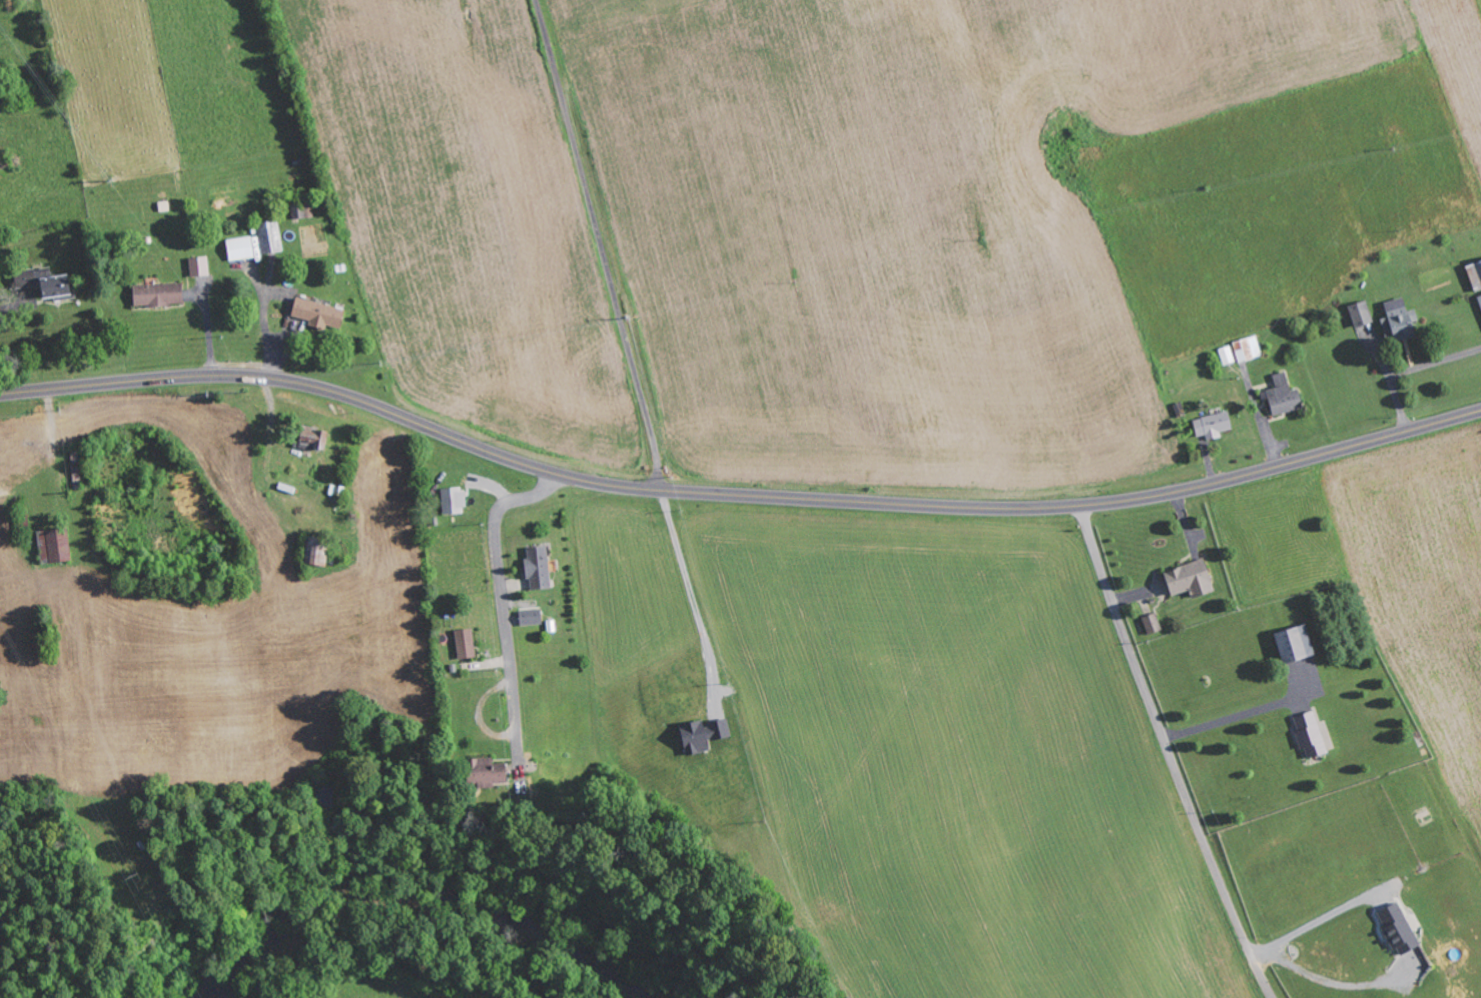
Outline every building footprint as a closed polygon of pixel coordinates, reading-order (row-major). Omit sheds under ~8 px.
[(303,204),(291,206),(293,219),(305,217),(303,204)] [(262,254),(283,250),(277,219),(257,223),(259,232),(253,233),(255,244),(260,243),(262,254)] [(230,260),(255,256),(251,235),(226,239),(230,260)] [(190,257),(191,275),(209,274),(208,256),(190,257)] [(1475,291),(1480,289),(1480,260),(1466,265),(1475,291)] [(71,298),(71,274),(51,274),(51,268),(39,269),(41,297),(58,296),(58,299),(71,298)] [(183,304),(182,283),(133,285),(133,306),(183,304)] [(1415,334),(1405,296),(1385,302),(1389,317),(1382,318),(1388,341),(1415,334)] [(291,317),(340,328),(345,308),(296,297),(291,317)] [(1357,327),(1375,321),(1367,299),(1349,306),(1357,327)] [(1233,342),(1239,362),(1263,355),(1257,335),(1233,342)] [(1223,365),(1235,362),(1231,345),(1219,348),(1223,365)] [(1273,415),(1304,408),(1299,388),(1291,390),(1287,371),(1274,374),(1277,387),(1267,389),(1273,415)] [(1234,430),(1229,410),(1193,419),(1197,437),(1208,434),(1208,436),(1234,430)] [(326,448),(328,431),(301,428),(299,445),(326,448)] [(466,512),(465,487),(442,488),(443,513),(466,512)] [(39,531),(43,563),(72,559),(67,527),(39,531)] [(329,539),(306,537),(304,564),(327,566),(329,539)] [(531,589),(550,588),(549,546),(525,547),(527,578),(530,578),(531,589)] [(1172,595),(1191,590),(1193,598),(1215,591),(1206,559),(1165,571),(1172,595)] [(520,610),(521,625),(542,624),(541,609),(520,610)] [(1163,629),(1157,612),(1143,617),(1149,634),(1163,629)] [(1275,632),(1283,663),(1315,655),(1307,624),(1275,632)] [(455,630),(459,659),(477,656),(472,628),(455,630)] [(1315,710),(1294,717),(1307,759),(1328,752),(1315,710)] [(686,755),(710,750),(708,741),(732,736),(728,719),(704,724),(703,720),(679,725),(686,755)] [(506,763),(493,763),(493,758),(462,759),(464,788),(494,787),(494,783),(507,782),(506,763)] [(1401,957),(1422,944),(1398,902),(1377,914),(1401,957)]
